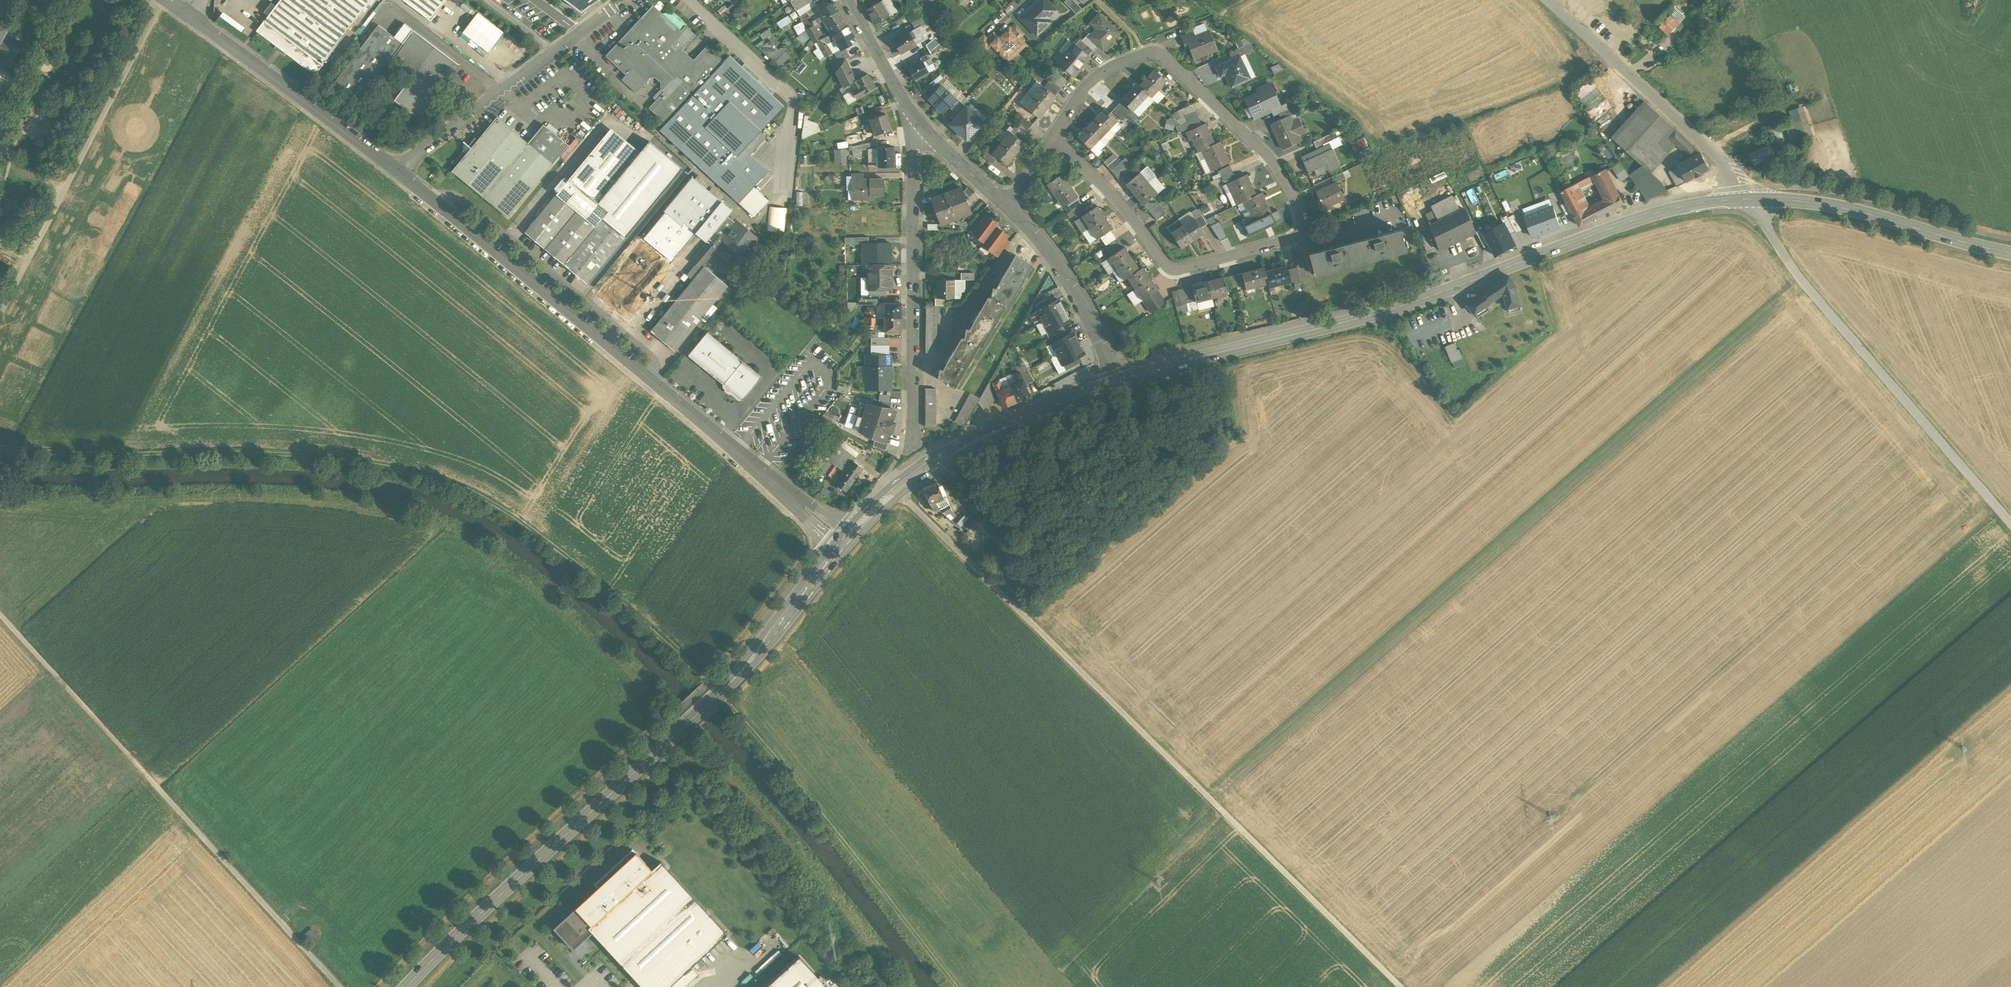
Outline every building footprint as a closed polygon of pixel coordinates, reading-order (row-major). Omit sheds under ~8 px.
[(257,30),(314,75),(364,9),(353,0),(280,0),(257,30)] [(364,9),(368,3),(371,0),(353,0),(364,9)] [(431,20),(446,0),(404,0),(431,20)] [(582,12),(598,0),(565,0),(582,12)] [(790,1),(789,2),(794,11),(813,0),(792,0),(790,1)] [(1031,8),(1030,10),(1028,12),(1026,12),(1020,17),(1036,35),(1046,26),(1043,22),(1056,10),(1046,0),(1039,0),(1031,8)] [(1073,0),(1066,0),(1064,2),(1076,14),(1082,9),(1073,0)] [(1691,13),(1696,19),(1714,4),(1711,0),(1708,0),(1691,13)] [(834,2),(828,5),(827,3),(820,7),(822,9),(819,10),(822,16),(824,19),(839,11),(834,2)] [(880,2),(876,4),(874,2),(870,4),(871,7),(867,9),(875,24),(889,16),(880,2)] [(707,46),(690,63),(679,53),(695,35),(685,26),(680,31),(653,5),(606,55),(627,75),(632,70),(645,81),(646,82),(650,77),(656,77),(661,82),(661,88),(665,91),(649,108),(666,123),(660,130),(715,180),(739,203),(754,187),(768,171),(744,149),(784,106),(729,55),(724,61),(707,46)] [(1686,17),(1673,5),(1667,11),(1678,21),(1680,19),(1682,21),(1686,17)] [(907,14),(911,21),(923,14),(919,7),(907,14)] [(829,28),(818,34),(821,39),(832,33),(847,24),(839,11),(824,19),(829,28)] [(1667,11),(1666,11),(1656,23),(1669,35),(1680,23),(1678,21),(1667,11)] [(221,18),(243,31),(246,26),(224,12),(221,18)] [(463,32),(489,52),(504,33),(478,13),(463,32)] [(1119,33),(1099,13),(1091,22),(1097,28),(1091,34),(1089,32),(1087,35),(1099,46),(1103,50),(1119,33)] [(923,14),(911,21),(916,29),(928,23),(923,14)] [(776,23),(780,29),(791,22),(787,16),(776,23)] [(809,16),(802,20),(807,29),(813,25),(818,34),(829,28),(824,19),(814,25),(813,22),(809,16)] [(822,16),(813,22),(814,25),(824,19),(822,16)] [(1703,16),(1701,17),(1699,20),(1698,23),(1699,26),(1702,27),(1705,28),(1708,27),(1710,24),(1710,21),(1709,18),(1706,16),(1703,16)] [(413,30),(405,24),(395,37),(403,44),(413,30)] [(847,24),(832,33),(835,40),(840,48),(841,49),(845,47),(851,44),(848,39),(854,36),(847,24)] [(1204,24),(1192,29),(1193,31),(1195,36),(1207,32),(1204,24)] [(395,37),(378,25),(334,83),(359,101),(393,57),(403,44),(395,37)] [(813,25),(807,29),(812,38),(815,43),(817,42),(821,39),(818,34),(813,25)] [(1024,34),(1016,25),(1012,29),(1020,38),(1024,34)] [(762,40),(771,34),(769,29),(759,35),(762,40)] [(1009,30),(998,40),(996,39),(991,44),(997,50),(998,48),(1006,57),(1016,47),(1018,49),(1023,45),(1018,39),(1020,38),(1012,29),(1010,31),(1009,30)] [(413,30),(403,44),(393,57),(415,74),(435,47),(413,30)] [(912,31),(894,41),(901,54),(916,45),(912,38),(915,36),(912,31)] [(1193,31),(1181,35),(1183,41),(1195,36),(1193,31)] [(1195,36),(1183,41),(1184,44),(1187,43),(1194,59),(1194,58),(1202,55),(1203,56),(1203,55),(1202,52),(1207,50),(1208,53),(1217,50),(1210,31),(1207,32),(1195,36)] [(821,39),(817,42),(826,57),(832,54),(827,45),(835,40),(832,33),(821,39)] [(987,37),(984,34),(977,40),(985,49),(991,44),(996,39),(991,34),(987,37)] [(1099,46),(1087,35),(1081,40),(1093,50),(1094,51),(1099,46)] [(935,38),(926,45),(930,52),(940,44),(935,38)] [(1081,40),(1079,39),(1074,45),(1088,56),(1093,50),(1081,40)] [(1236,43),(1239,49),(1250,44),(1245,39),(1236,43)] [(9,47),(0,42),(0,49),(7,52),(0,65),(18,74),(31,50),(13,40),(9,47)] [(773,40),(760,49),(768,56),(777,49),(773,40)] [(835,40),(827,45),(832,54),(834,52),(840,48),(835,40)] [(1073,44),(1064,55),(1064,56),(1059,63),(1073,75),(1084,62),(1084,63),(1089,57),(1088,56),(1074,45),(1073,44)] [(1230,53),(1232,59),(1239,56),(1253,49),(1251,44),(1250,44),(1239,49),(1230,53)] [(415,74),(395,100),(418,118),(459,65),(435,47),(415,74)] [(845,47),(841,49),(840,48),(834,52),(841,65),(845,60),(846,59),(850,57),(845,47)] [(780,48),(769,56),(780,66),(789,57),(780,48)] [(1232,59),(1216,67),(1220,76),(1228,72),(1234,86),(1250,79),(1239,56),(1232,59)] [(924,59),(918,63),(917,60),(913,62),(915,64),(908,68),(915,81),(929,73),(926,67),(928,66),(924,59)] [(841,65),(836,71),(839,77),(848,66),(845,60),(841,65)] [(848,66),(839,77),(845,87),(852,82),(855,80),(848,66)] [(1139,85),(1139,86),(1148,95),(1151,97),(1167,81),(1154,69),(1139,85)] [(645,81),(632,70),(627,75),(622,79),(636,93),(645,83),(644,82),(645,81)] [(1067,81),(1057,72),(1050,80),(1061,89),(1067,81)] [(868,73),(855,80),(852,82),(856,89),(853,91),(857,98),(876,88),(868,73)] [(940,74),(927,86),(934,93),(941,86),(947,80),(940,74)] [(1061,89),(1050,80),(1046,85),(1057,94),(1061,89)] [(1614,109),(1597,80),(1577,91),(1593,120),(1614,109)] [(1139,85),(1136,83),(1120,100),(1132,110),(1133,111),(1148,95),(1139,86),(1139,85)] [(1270,83),(1256,89),(1258,93),(1245,99),(1248,106),(1251,105),(1255,115),(1263,111),(1264,114),(1271,110),(1281,106),(1270,83)] [(1057,97),(1042,85),(1033,95),(1048,107),(1057,97)] [(934,93),(929,99),(944,113),(949,107),(956,100),(955,99),(941,86),(934,93)] [(1048,107),(1033,95),(1025,106),(1039,118),(1048,107)] [(956,100),(949,107),(953,111),(961,102),(957,98),(955,99),(956,100)] [(1132,110),(1122,101),(1117,105),(1127,115),(1132,110)] [(966,106),(961,102),(953,111),(958,115),(964,108),(966,106)] [(1645,102),(1613,137),(1638,160),(1643,164),(1659,146),(1668,136),(1675,128),(1645,102)] [(1192,104),(1178,111),(1181,117),(1176,120),(1181,124),(1187,122),(1184,116),(1195,111),(1192,104)] [(1127,115),(1117,105),(1112,111),(1122,120),(1127,115)] [(1281,106),(1271,110),(1274,116),(1279,114),(1283,111),(1281,106)] [(1283,111),(1279,114),(1281,119),(1289,115),(1289,116),(1296,113),(1293,107),(1283,111)] [(958,115),(950,125),(968,140),(982,124),(964,108),(958,115)] [(1118,121),(1105,108),(1096,118),(1108,130),(1118,121)] [(1195,111),(1184,116),(1187,122),(1198,117),(1195,111)] [(1281,119),(1271,124),(1283,149),(1301,141),(1292,122),(1299,119),(1296,113),(1289,116),(1289,115),(1281,119)] [(886,115),(871,120),(876,135),(891,130),(886,115)] [(1794,122),(1786,125),(1791,140),(1806,135),(1800,116),(1792,119),(1794,122)] [(475,137),(469,145),(464,141),(463,142),(464,143),(463,151),(464,152),(456,162),(458,164),(451,171),(453,172),(483,197),(528,143),(497,117),(478,140),(475,137)] [(1032,124),(1023,117),(1019,121),(1028,129),(1032,124)] [(1198,117),(1187,122),(1190,127),(1201,122),(1198,117)] [(1108,130),(1096,118),(1086,127),(1099,139),(1108,130)] [(817,124),(804,119),(802,138),(819,130),(817,124)] [(1028,129),(1019,121),(1015,126),(1024,134),(1028,129)] [(1181,124),(1176,127),(1178,133),(1190,127),(1187,122),(1181,124)] [(1205,123),(1186,132),(1190,140),(1194,138),(1200,151),(1201,151),(1201,150),(1215,144),(1215,143),(1210,133),(1209,133),(1205,124),(1206,123),(1205,123)] [(528,143),(553,164),(569,145),(544,124),(528,143)] [(1086,127),(1077,137),(1090,149),(1099,139),(1086,127)] [(1778,127),(1770,129),(1774,142),(1782,139),(1778,127)] [(1684,137),(1675,128),(1668,136),(1676,145),(1677,144),(1693,158),(1702,154),(1684,137)] [(1025,144),(1010,132),(1001,142),(1016,154),(1025,144)] [(1330,134),(1313,142),(1316,147),(1318,147),(1332,140),(1330,134)] [(1332,140),(1318,147),(1318,149),(1329,143),(1332,149),(1342,144),(1338,137),(1332,140)] [(602,139),(556,194),(596,227),(609,211),(599,203),(632,163),(602,139)] [(1099,139),(1090,149),(1096,155),(1106,146),(1099,139)] [(1220,141),(1215,143),(1215,144),(1201,150),(1201,151),(1205,159),(1209,157),(1215,168),(1210,170),(1211,171),(1230,162),(1225,151),(1224,151),(1220,141)] [(611,209),(633,228),(682,169),(649,142),(632,163),(599,203),(609,211),(611,209)] [(1016,154),(1001,142),(993,153),(1007,165),(1016,154)] [(528,143),(483,197),(508,218),(553,164),(528,143)] [(871,143),(851,147),(853,157),(861,151),(872,149),(871,143)] [(1332,149),(1329,143),(1318,149),(1300,157),(1308,173),(1315,170),(1314,168),(1325,162),(1329,172),(1341,167),(1332,149)] [(1659,146),(1643,164),(1652,172),(1668,154),(1659,146)] [(1765,148),(1751,154),(1755,164),(1770,157),(1769,157),(1773,155),(1774,155),(1774,154),(1775,152),(1775,151),(1774,151),(1773,148),(1774,148),(1773,147),(1773,148),(1770,147),(1771,146),(1770,146),(1766,148),(1765,148)] [(894,147),(878,147),(879,160),(882,160),(882,167),(894,167),(894,147)] [(834,151),(835,163),(846,163),(845,151),(834,151)] [(996,159),(986,151),(982,156),(992,164),(996,159)] [(1693,158),(1684,163),(1683,161),(1679,163),(1681,165),(1671,170),(1680,186),(1696,176),(1697,177),(1702,174),(1702,173),(1710,169),(1702,154),(1693,158)] [(1116,158),(1107,165),(1111,170),(1120,162),(1116,158)] [(1120,162),(1111,170),(1115,175),(1124,167),(1120,162)] [(1652,172),(1643,164),(1638,170),(1637,172),(1630,175),(1647,199),(1668,190),(1661,180),(1652,172)] [(1229,165),(1219,171),(1221,176),(1232,171),(1229,165)] [(1140,172),(1149,182),(1156,176),(1147,166),(1140,172)] [(1124,167),(1115,175),(1119,179),(1120,178),(1128,172),(1124,167)] [(1606,169),(1596,174),(1596,177),(1607,197),(1618,192),(1606,169)] [(1120,178),(1126,184),(1134,177),(1129,171),(1128,172),(1120,178)] [(1232,171),(1221,176),(1224,182),(1235,177),(1232,171)] [(1053,172),(1043,178),(1047,184),(1057,177),(1053,172)] [(1134,177),(1126,184),(1134,194),(1149,182),(1140,172),(1134,177)] [(1342,172),(1331,177),(1334,183),(1337,181),(1337,182),(1345,178),(1342,172)] [(1057,177),(1047,184),(1047,185),(1055,195),(1070,185),(1062,173),(1057,177)] [(1247,174),(1227,183),(1231,192),(1235,190),(1241,202),(1243,202),(1242,201),(1256,195),(1251,184),(1247,175),(1247,174)] [(824,179),(828,185),(834,180),(829,175),(824,179)] [(1043,178),(1041,176),(1036,179),(1042,188),(1047,185),(1043,178)] [(1592,176),(1581,182),(1583,186),(1594,180),(1592,176)] [(732,210),(692,177),(664,211),(665,212),(663,215),(662,216),(691,239),(696,233),(706,241),(727,216),(732,210)] [(562,179),(554,188),(558,191),(566,182),(562,179)] [(863,179),(851,179),(852,191),(856,191),(856,199),(857,199),(857,197),(864,197),(864,199),(871,199),(871,195),(884,195),(884,179),(877,179),(863,179)] [(1334,183),(1325,187),(1326,187),(1316,192),(1325,211),(1333,207),(1331,203),(1344,197),(1337,182),(1337,181),(1334,183)] [(1149,182),(1134,194),(1143,205),(1144,204),(1153,197),(1157,193),(1149,182)] [(1070,185),(1055,195),(1062,207),(1078,196),(1070,185)] [(1585,212),(1572,186),(1562,191),(1580,226),(1590,221),(1585,212)] [(754,187),(739,203),(754,216),(769,201),(754,187)] [(961,188),(931,199),(941,224),(971,213),(961,188)] [(1256,195),(1242,201),(1243,202),(1246,210),(1250,208),(1256,221),(1271,213),(1266,202),(1261,192),(1256,195)] [(1618,192),(1607,197),(1606,201),(1592,208),(1597,217),(1624,204),(1618,192)] [(556,194),(525,232),(564,265),(596,227),(556,194)] [(1144,204),(1149,211),(1158,203),(1153,197),(1144,204)] [(1078,198),(1068,205),(1071,210),(1081,204),(1078,198)] [(1158,203),(1149,211),(1153,215),(1162,208),(1158,203)] [(1561,205),(1566,215),(1571,213),(1566,203),(1561,205)] [(1081,204),(1071,210),(1078,220),(1082,217),(1082,216),(1087,212),(1081,204)] [(1200,208),(1208,218),(1216,214),(1212,208),(1211,210),(1207,204),(1200,208)] [(1087,212),(1082,216),(1082,217),(1085,220),(1089,227),(1105,217),(1097,205),(1087,212)] [(787,208),(770,206),(767,231),(784,232),(787,208)] [(1561,227),(1553,206),(1525,216),(1533,237),(1561,227)] [(1162,208),(1153,215),(1157,220),(1166,212),(1162,208)] [(1431,224),(1429,226),(1435,241),(1438,247),(1475,229),(1469,218),(1464,208),(1439,221),(1431,224)] [(1592,208),(1585,212),(1590,221),(1597,217),(1592,208)] [(596,227),(564,265),(587,284),(633,228),(611,209),(596,227)] [(1281,218),(1278,210),(1271,213),(1275,221),(1281,218)] [(1426,214),(1431,224),(1439,221),(1433,210),(1426,214)] [(1275,221),(1271,213),(1256,221),(1252,223),(1249,218),(1240,222),(1247,237),(1276,224),(1275,221)] [(1201,214),(1194,218),(1201,228),(1207,224),(1201,214)] [(979,215),(967,229),(973,233),(984,219),(979,215)] [(984,219),(973,233),(984,242),(996,227),(998,224),(986,215),(984,219)] [(1509,217),(1516,233),(1522,231),(1514,215),(1509,217)] [(691,239),(662,216),(643,238),(673,262),(691,239)] [(727,216),(706,241),(715,249),(723,240),(719,237),(724,230),(726,231),(734,222),(727,216)] [(1504,223),(1510,233),(1515,231),(1507,216),(1502,218),(1504,223)] [(1105,217),(1089,227),(1097,239),(1112,228),(1105,217)] [(1194,217),(1182,225),(1193,241),(1204,233),(1201,228),(1194,218),(1194,217)] [(1085,220),(1077,226),(1082,232),(1089,227),(1085,220)] [(741,227),(734,222),(726,231),(724,230),(719,237),(723,240),(729,244),(730,244),(733,247),(736,246),(744,253),(748,248),(749,247),(749,246),(751,243),(749,241),(754,235),(743,226),(741,227)] [(1227,237),(1220,222),(1210,226),(1219,240),(1227,237)] [(1504,223),(1494,229),(1505,250),(1515,244),(1510,233),(1504,223)] [(1182,225),(1171,232),(1181,248),(1193,241),(1182,225)] [(996,227),(984,242),(982,244),(994,253),(1005,238),(1008,235),(996,227)] [(1483,247),(1489,244),(1483,234),(1481,229),(1475,232),(1483,247)] [(1505,250),(1494,229),(1483,234),(1489,244),(1494,255),(1495,255),(1505,250)] [(1400,230),(1309,254),(1314,273),(1321,271),(1321,273),(1398,253),(1397,251),(1405,249),(1400,230)] [(1112,233),(1102,240),(1106,245),(1116,238),(1112,233)] [(643,238),(595,298),(625,322),(673,262),(643,238)] [(1005,238),(994,253),(999,257),(1010,242),(1005,238)] [(1106,245),(1109,250),(1119,243),(1116,238),(1106,245)] [(869,243),(863,243),(863,244),(863,265),(867,265),(891,265),(891,243),(869,243)] [(706,245),(692,261),(702,269),(704,266),(702,265),(714,251),(706,245)] [(1124,247),(1109,257),(1109,258),(1116,269),(1132,258),(1124,247)] [(996,288),(993,288),(991,297),(1006,305),(1008,307),(1033,264),(1015,255),(996,288)] [(1109,258),(1101,263),(1109,274),(1116,269),(1109,258)] [(1132,258),(1116,269),(1124,280),(1127,278),(1140,269),(1139,269),(1132,258)] [(891,277),(891,265),(867,265),(868,277),(891,277)] [(1265,271),(1268,284),(1269,287),(1291,281),(1287,265),(1265,271)] [(702,269),(651,331),(674,351),(728,285),(704,266),(702,269)] [(1140,269),(1127,278),(1135,289),(1150,278),(1143,267),(1139,269),(1140,269)] [(1264,267),(1242,273),(1246,289),(1268,284),(1265,271),(1264,267)] [(1298,271),(1291,273),(1294,284),(1301,282),(1298,271)] [(1238,274),(1232,275),(1235,287),(1241,286),(1238,274)] [(1232,275),(1225,277),(1228,288),(1235,287),(1232,275)] [(1223,276),(1207,281),(1212,298),(1227,294),(1223,276)] [(1510,276),(1480,296),(1486,305),(1503,294),(1507,299),(1518,295),(1515,286),(1510,276)] [(891,289),(891,277),(868,277),(868,290),(886,289),(891,289)] [(1150,278),(1135,289),(1143,300),(1157,290),(1158,289),(1150,278)] [(954,280),(938,280),(938,288),(935,288),(935,298),(954,298),(954,280)] [(961,280),(954,280),(954,298),(961,298),(965,292),(965,280),(961,280)] [(1207,281),(1191,285),(1196,302),(1212,298),(1207,281)] [(1189,286),(1183,288),(1187,303),(1193,301),(1189,286)] [(1183,288),(1177,290),(1181,304),(1187,303),(1183,288)] [(1135,289),(1127,294),(1135,305),(1143,300),(1135,289)] [(1157,290),(1143,300),(1151,312),(1165,302),(1157,290)] [(1177,290),(1171,291),(1175,306),(1181,304),(1177,290)] [(869,295),(863,295),(858,303),(868,303),(875,303),(880,303),(880,295),(869,295)] [(1510,310),(1521,306),(1518,295),(1507,299),(1510,310)] [(1474,313),(1486,305),(1480,296),(1467,304),(1474,313)] [(988,297),(970,329),(966,328),(965,337),(961,337),(943,369),(940,368),(937,378),(955,388),(979,346),(981,348),(1006,305),(991,297),(988,297)] [(1050,297),(1035,305),(1037,311),(1053,302),(1050,297)] [(1053,302),(1037,311),(1043,321),(1064,310),(1059,299),(1053,302)] [(894,300),(889,300),(889,303),(885,303),(885,318),(901,318),(901,303),(893,303),(894,300)] [(937,306),(926,306),(926,341),(937,341),(937,306)] [(1064,310),(1043,321),(1049,332),(1062,325),(1070,320),(1064,310)] [(901,318),(885,318),(885,324),(885,332),(901,331),(901,318)] [(1049,332),(1046,333),(1049,338),(1065,330),(1062,325),(1049,332)] [(875,327),(868,327),(868,330),(865,330),(865,338),(870,338),(878,338),(878,332),(875,332),(875,327)] [(1065,330),(1049,338),(1052,344),(1068,335),(1065,330)] [(762,377),(707,332),(688,355),(742,400),(762,377)] [(1068,335),(1052,344),(1057,354),(1079,343),(1073,332),(1068,335)] [(878,338),(870,338),(870,346),(889,346),(889,338),(878,338)] [(937,341),(926,341),(926,352),(937,352),(937,341)] [(1079,343),(1057,354),(1063,365),(1079,356),(1084,353),(1079,343)] [(1453,343),(1446,346),(1452,362),(1459,359),(1453,343)] [(870,356),(889,356),(889,346),(870,346),(870,356)] [(867,366),(864,366),(864,379),(867,379),(867,390),(890,390),(890,379),(892,379),(892,366),(890,366),(890,356),(889,356),(870,356),(867,356),(867,366)] [(1079,356),(1063,365),(1066,370),(1082,362),(1079,356)] [(1025,365),(1017,369),(1018,372),(1020,371),(1025,385),(1034,380),(1025,365)] [(1025,385),(1020,371),(1018,372),(1013,374),(1017,382),(1010,385),(1016,402),(1030,396),(1025,385)] [(1010,385),(1002,388),(999,380),(993,383),(1003,407),(1016,402),(1010,385)] [(995,399),(988,383),(980,398),(978,402),(983,409),(995,399)] [(936,388),(925,388),(925,426),(936,427),(936,388)] [(980,398),(970,393),(955,421),(964,426),(978,402),(980,398)] [(892,402),(879,400),(878,406),(882,407),(888,409),(889,408),(891,408),(892,402)] [(878,406),(868,404),(866,407),(863,417),(894,428),(895,422),(892,421),(896,410),(891,408),(889,408),(888,409),(882,407),(878,406)] [(866,407),(861,405),(857,415),(863,417),(866,407)] [(863,417),(857,415),(854,425),(860,427),(863,417)] [(894,428),(863,417),(860,427),(859,431),(869,436),(875,438),(875,439),(885,442),(886,442),(889,432),(892,433),(894,428)] [(844,443),(832,434),(828,439),(830,440),(840,447),(844,443)] [(885,442),(875,439),(873,445),(885,451),(888,442),(886,442),(885,442)] [(840,447),(830,440),(820,454),(833,463),(843,471),(851,459),(847,456),(848,453),(840,447)] [(833,464),(820,454),(813,464),(826,473),(830,468),(833,464)] [(863,467),(851,459),(843,471),(855,479),(863,467)] [(843,471),(833,463),(833,464),(830,468),(834,471),(840,475),(843,471)] [(830,468),(826,473),(830,476),(834,471),(830,468)] [(840,475),(836,481),(838,482),(836,484),(846,491),(855,479),(843,471),(840,475)] [(937,482),(923,488),(930,503),(934,512),(939,510),(942,508),(937,500),(943,497),(937,482)] [(943,497),(937,500),(942,508),(949,504),(946,497),(946,496),(943,497)] [(942,508),(939,510),(945,514),(952,511),(949,504),(942,508)] [(964,515),(957,523),(961,527),(968,518),(964,515)] [(974,524),(969,520),(964,525),(969,529),(974,524)] [(590,930),(654,871),(633,848),(594,884),(598,888),(555,928),(575,949),(593,933),(590,930)] [(642,986),(670,986),(727,935),(662,864),(654,871),(590,930),(593,933),(642,986)] [(766,986),(825,986),(826,986),(799,956),(766,986)]
